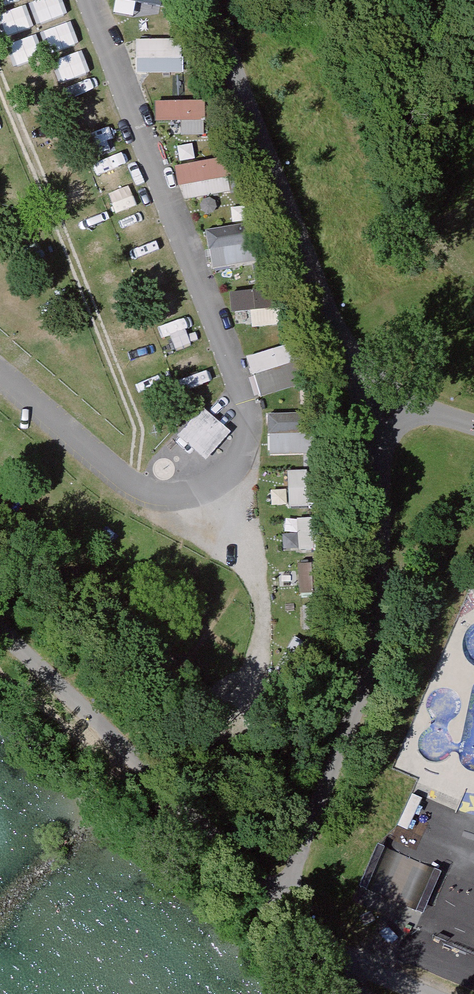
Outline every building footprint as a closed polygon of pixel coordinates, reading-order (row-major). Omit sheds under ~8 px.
[(36,25),(67,16),(62,0),(45,0),(30,5),(36,25)] [(137,42),(137,71),(183,71),(183,42),(137,42)] [(159,102),(159,118),(205,118),(205,102),(159,102)] [(176,170),(180,188),(233,178),(229,159),(176,170)] [(208,231),(210,247),(253,241),(251,226),(208,231)] [(145,290),(168,284),(163,261),(139,266),(145,290)] [(233,294),(233,309),(277,307),(276,291),(233,294)] [(249,360),(254,376),(304,359),(299,343),(249,360)] [(203,409),(181,434),(209,459),(232,434),(203,409)] [(268,415),(268,433),(322,434),(323,416),(268,415)] [(307,471),(287,472),(289,509),(309,508),(307,471)] [(313,518),(299,519),(301,550),(314,550),(313,518)] [(312,564),(299,564),(300,596),(314,595),(312,564)] [(314,606),(301,607),(303,632),(316,631),(314,606)] [(378,851),(365,879),(407,897),(419,869),(378,851)]
